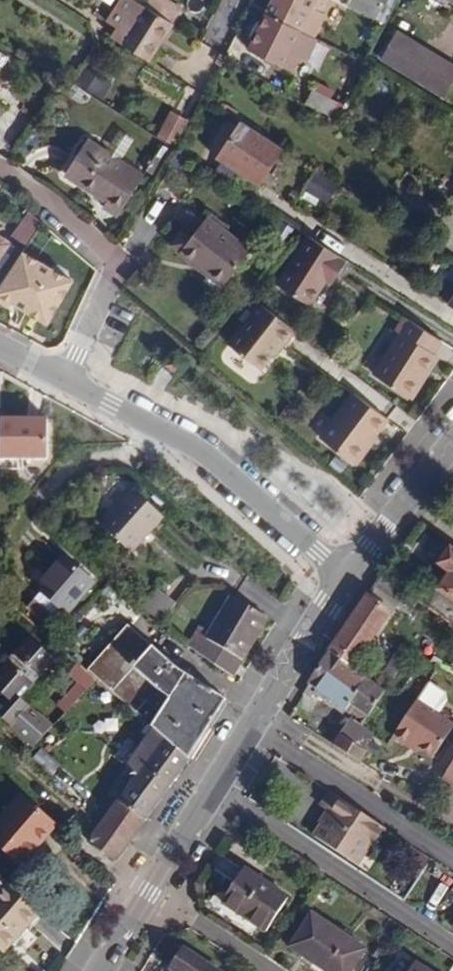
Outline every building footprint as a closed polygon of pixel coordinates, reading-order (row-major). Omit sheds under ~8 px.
[(148,61),(172,24),(139,4),(133,0),(122,0),(109,21),(127,33),(121,43),(148,61)] [(172,24),(181,11),(164,0),(141,0),(139,4),(172,24)] [(265,15),(299,32),(313,39),(325,15),(322,14),(328,0),(327,0),(273,0),(265,15)] [(373,0),(350,0),(347,6),(383,24),(391,9),(373,0)] [(391,9),(395,0),(373,0),(391,9)] [(299,32),(265,15),(248,51),(292,74),(299,60),(288,54),(299,32)] [(452,82),(452,67),(398,32),(380,60),(442,99),(452,82)] [(329,117),(336,102),(312,90),(305,104),(329,117)] [(188,122),(172,114),(159,138),(174,146),(188,122)] [(284,149),(242,122),(217,159),(223,163),(236,171),(259,187),(284,149)] [(117,216),(143,177),(87,141),(65,175),(106,202),(103,207),(117,216)] [(223,163),(214,176),(227,184),(236,171),(223,163)] [(317,173),(305,189),(326,204),(337,187),(317,173)] [(178,256),(195,269),(198,265),(226,285),(249,254),(205,220),(178,256)] [(14,248),(0,238),(0,267),(14,248)] [(350,263),(311,238),(280,287),(312,308),(328,282),(332,277),(339,281),(350,263)] [(46,323),(69,281),(36,262),(11,302),(46,323)] [(198,265),(195,269),(223,289),(226,285),(198,265)] [(335,286),(339,281),(332,277),(328,282),(335,286)] [(452,308),(452,288),(444,302),(452,308)] [(297,331),(262,305),(230,348),(261,371),(281,345),(285,348),(286,346),(297,331)] [(437,356),(446,343),(410,320),(401,334),(405,336),(379,377),(415,400),(442,359),(437,356)] [(297,331),(286,346),(291,349),(302,336),(297,331)] [(173,374),(183,363),(173,355),(164,366),(173,374)] [(389,418),(356,392),(321,438),(355,463),(389,418)] [(47,420),(0,420),(0,461),(47,461),(47,420)] [(114,505),(128,488),(115,478),(102,495),(114,505)] [(131,555),(164,521),(134,491),(100,525),(131,555)] [(437,566),(449,575),(425,607),(452,627),(452,553),(449,550),(437,566)] [(65,615),(92,584),(62,558),(36,588),(65,615)] [(382,575),(372,589),(395,605),(404,591),(382,575)] [(187,646),(231,678),(271,614),(254,599),(232,591),(211,628),(199,626),(187,646)] [(367,597),(329,653),(350,668),(389,612),(367,597)] [(129,614),(79,672),(135,715),(146,702),(162,714),(153,727),(188,754),(231,693),(129,614)] [(22,699),(55,662),(32,640),(2,672),(0,671),(0,695),(3,691),(10,697),(17,704),(22,699)] [(384,692),(411,651),(401,644),(374,684),(384,692)] [(329,653),(303,692),(310,696),(315,691),(344,712),(349,705),(366,717),(367,715),(379,724),(416,671),(422,675),(429,663),(411,651),(384,692),(374,684),(350,668),(329,653)] [(425,680),(392,732),(405,741),(408,737),(418,744),(431,753),(451,722),(433,710),(442,697),(441,690),(425,680)] [(30,706),(22,699),(17,704),(10,697),(0,708),(0,712),(14,724),(30,706)] [(11,727),(35,747),(53,727),(30,706),(14,724),(11,727)] [(349,719),(332,744),(358,760),(364,751),(363,749),(372,734),(349,719)] [(148,818),(188,754),(153,727),(128,759),(133,763),(119,781),(123,785),(115,796),(119,799),(87,842),(114,864),(148,818)] [(408,737),(405,741),(415,748),(418,744),(408,737)] [(439,777),(452,786),(452,757),(439,777)] [(55,827),(20,797),(0,821),(0,849),(21,866),(55,827)] [(399,835),(342,799),(333,812),(337,815),(346,821),(338,832),(329,844),(363,866),(374,860),(381,849),(386,851),(388,852),(399,835)] [(346,821),(337,815),(329,825),(338,832),(346,821)] [(372,872),(386,851),(381,849),(374,860),(363,866),(372,872)] [(223,903),(265,931),(289,896),(247,868),(223,903)] [(40,912),(7,883),(0,891),(0,952),(2,954),(40,912)] [(313,912),(289,946),(327,970),(353,970),(368,949),(313,912)] [(186,949),(173,969),(176,970),(220,970),(186,949)] [(417,963),(411,970),(430,970),(417,963)]
